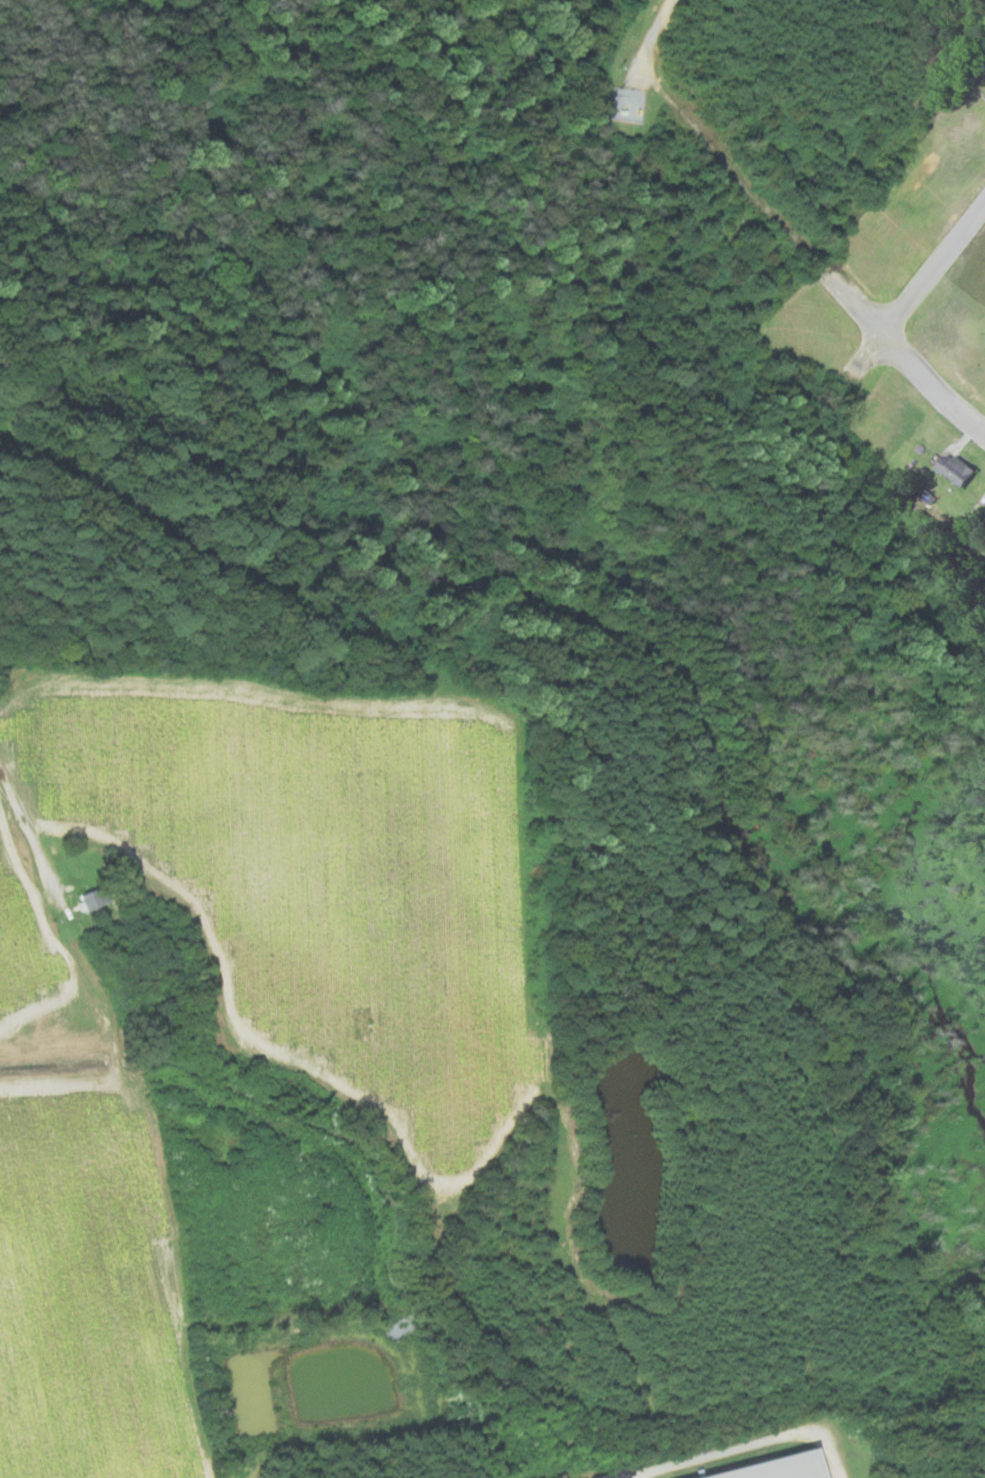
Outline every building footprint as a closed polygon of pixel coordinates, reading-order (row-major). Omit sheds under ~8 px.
[(975,471),(948,449),(934,467),(960,488),(975,471)] [(78,909),(107,904),(104,884),(74,889),(78,909)] [(811,1448),(677,1477),(818,1477),(811,1448)]
